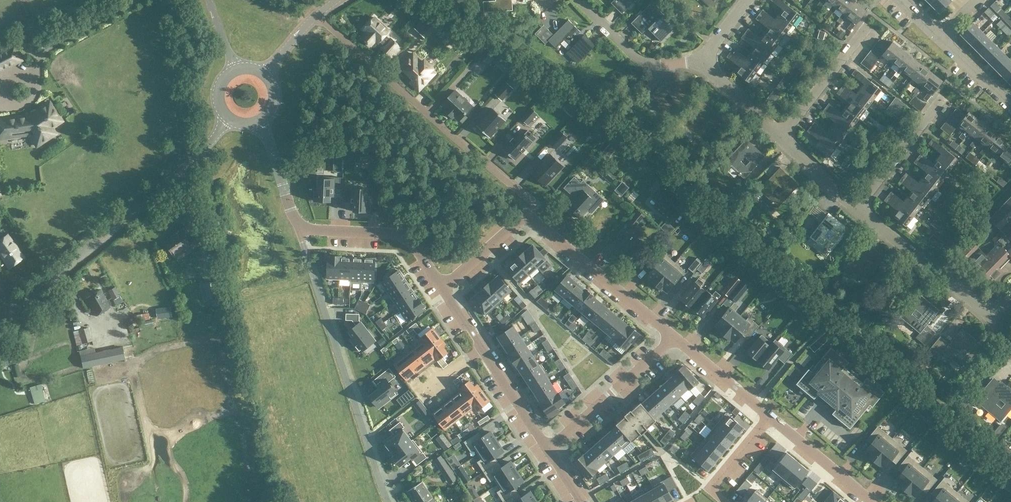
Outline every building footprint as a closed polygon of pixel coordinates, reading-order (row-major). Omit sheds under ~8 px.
[(512,0),(496,0),(483,1),(484,12),(513,10),(512,0)] [(611,3),(622,14),(635,0),(614,0),(611,3)] [(779,14),(793,25),(800,15),(781,0),(770,0),(783,9),(779,14)] [(824,17),(827,20),(836,8),(836,9),(843,0),(827,0),(826,1),(833,6),(824,17)] [(846,16),(856,3),(853,0),(843,0),(836,9),(843,14),(837,21),(840,23),(846,16)] [(929,3),(939,13),(950,1),(948,0),(933,0),(929,3)] [(417,6),(413,2),(407,8),(412,12),(417,6)] [(991,6),(996,12),(1001,8),(995,2),(991,6)] [(642,34),(649,27),(662,40),(671,31),(666,25),(670,21),(651,3),(631,23),(642,34)] [(856,24),(866,11),(856,3),(846,16),(852,21),(847,28),(850,31),(856,24)] [(994,14),(988,8),(984,12),(990,18),(994,14)] [(763,10),(759,14),(786,34),(793,25),(779,14),(775,19),(763,10)] [(714,11),(711,16),(717,19),(720,15),(714,11)] [(415,28),(427,39),(441,24),(429,13),(415,28)] [(768,28),(764,34),(778,44),(786,34),(759,14),(756,19),(768,28)] [(1010,22),(1010,19),(1007,14),(1002,19),(1009,25),(1010,22)] [(390,31),(374,18),(364,30),(368,33),(363,39),(371,46),(376,41),(379,43),(380,42),(384,46),(381,50),(391,58),(400,47),(391,39),(390,40),(386,36),(390,31)] [(545,44),(548,41),(555,48),(564,39),(573,48),(567,53),(577,62),(594,45),(584,36),(579,41),(575,37),(580,32),(568,20),(553,35),(547,29),(538,38),(545,44)] [(1002,31),(1007,26),(1001,20),(996,25),(1002,31)] [(970,44),(981,33),(972,24),(961,35),(970,44)] [(1002,31),(1008,37),(1010,34),(1010,31),(1007,26),(1002,31)] [(748,29),(745,34),(771,54),(778,44),(764,34),(761,38),(748,29)] [(981,33),(970,44),(979,53),(990,42),(981,33)] [(745,34),(741,38),(754,47),(750,52),(764,63),(771,54),(745,34)] [(885,52),(889,47),(880,39),(876,44),(885,52)] [(887,70),(892,63),(903,50),(893,42),(889,47),(885,52),(882,55),(889,61),(884,67),(887,70)] [(999,51),(990,42),(979,53),(988,62),(999,51)] [(876,44),(872,49),(881,56),(882,55),(885,52),(876,44)] [(21,60),(14,46),(0,53),(0,70),(21,60)] [(475,57),(483,64),(492,53),(485,46),(475,57)] [(734,48),(730,52),(757,72),(764,63),(750,52),(746,57),(734,48)] [(872,49),(868,54),(878,61),(881,56),(872,49)] [(894,82),(902,71),(913,58),(903,50),(892,63),(899,68),(890,80),(894,82)] [(999,51),(988,62),(997,71),(1008,60),(999,51)] [(727,57),(739,67),(736,72),(750,82),(757,72),(730,52),(727,57)] [(413,54),(401,67),(413,79),(410,82),(419,90),(435,74),(431,70),(433,69),(424,61),(423,62),(413,54)] [(878,61),(868,54),(865,59),(874,66),(878,61)] [(902,71),(909,76),(904,83),(907,85),(912,79),(923,65),(913,58),(902,71)] [(874,66),(865,59),(861,63),(870,71),(874,66)] [(997,71),(1006,80),(1010,75),(1010,63),(1008,60),(997,71)] [(919,84),(911,94),(914,97),(917,93),(922,87),(933,73),(923,65),(912,79),(919,84)] [(859,89),(873,100),(881,90),(855,70),(852,75),(863,84),(859,89)] [(522,77),(517,72),(507,83),(512,88),(522,77)] [(932,95),(943,81),(933,73),(922,87),(929,92),(924,98),(927,101),(932,95)] [(507,83),(496,95),(502,100),(513,89),(512,88),(507,83)] [(843,85),(840,89),(866,110),(873,100),(859,89),(856,94),(843,85)] [(866,110),(840,89),(837,94),(849,103),(844,109),(858,119),(866,110)] [(473,107),(466,101),(455,90),(441,105),(447,110),(445,112),(452,118),(454,117),(459,121),(460,120),(462,123),(467,118),(465,115),(473,107)] [(770,107),(774,101),(769,97),(765,103),(770,107)] [(894,103),(901,109),(905,105),(897,99),(894,103)] [(28,134),(36,146),(55,133),(51,128),(61,121),(49,102),(29,115),(0,119),(0,138),(28,134)] [(922,102),(917,109),(921,112),(926,105),(922,102)] [(828,105),(825,109),(851,129),(853,131),(861,121),(858,119),(844,109),(840,114),(828,105)] [(505,121),(506,120),(493,109),(478,126),(477,126),(490,138),(490,137),(505,121)] [(537,114),(531,109),(521,119),(528,125),(537,114)] [(851,129),(825,109),(822,113),(834,122),(830,127),(844,138),(851,129)] [(956,109),(952,114),(961,121),(965,116),(956,109)] [(961,121),(958,125),(965,130),(959,137),(963,140),(968,133),(979,120),(969,112),(965,116),(961,121)] [(952,114),(948,119),(957,126),(958,126),(958,125),(961,121),(952,114)] [(948,119),(944,124),(954,131),(957,126),(948,119)] [(973,147),(978,141),(989,127),(979,120),(968,133),(975,138),(970,145),(973,147)] [(844,138),(830,127),(826,132),(814,123),(810,127),(816,132),(836,147),(844,138)] [(954,131),(944,124),(940,129),(944,131),(950,136),(954,131)] [(816,132),(810,127),(807,132),(819,141),(815,146),(829,157),(836,147),(816,132)] [(980,153),(983,155),(988,149),(999,135),(989,127),(978,141),(985,146),(980,153)] [(515,160),(522,153),(523,153),(526,150),(526,149),(529,145),(535,139),(532,136),(533,135),(531,133),(531,134),(528,132),(528,131),(528,130),(524,134),(521,131),(514,138),(513,138),(510,141),(511,142),(504,149),(515,160)] [(950,136),(944,131),(940,135),(946,140),(950,136)] [(567,138),(561,132),(550,143),(556,149),(567,138)] [(875,132),(871,137),(877,141),(881,136),(875,132)] [(995,154),(990,161),(993,163),(998,157),(1008,143),(999,135),(988,149),(995,154)] [(746,139),(725,161),(744,179),(765,157),(746,139)] [(937,159),(950,170),(958,160),(932,139),(928,144),(941,154),(937,159)] [(998,157),(1005,162),(1000,168),(1003,171),(1008,165),(1010,161),(1010,145),(1008,143),(998,157)] [(618,165),(625,157),(619,153),(613,160),(618,165)] [(539,182),(543,186),(544,185),(545,186),(563,167),(550,154),(532,173),(540,180),(539,182)] [(708,159),(712,163),(717,157),(713,154),(708,159)] [(950,170),(937,159),(933,164),(921,154),(917,159),(943,179),(950,170)] [(943,179),(917,159),(913,163),(926,173),(922,178),(936,188),(943,179)] [(611,182),(616,176),(605,166),(600,172),(611,182)] [(778,208),(799,185),(780,168),(759,190),(778,208)] [(842,169),(838,174),(845,179),(849,174),(842,169)] [(936,188),(922,178),(918,183),(906,173),(902,178),(928,198),(936,188)] [(318,192),(315,191),(315,201),(330,202),(330,196),(334,196),(334,194),(340,194),(341,178),(319,177),(318,192)] [(586,187),(581,183),(574,177),(564,188),(571,194),(572,193),(576,197),(575,198),(567,207),(571,210),(569,212),(575,218),(576,216),(580,219),(582,217),(584,219),(590,212),(592,214),(598,206),(594,203),(601,196),(588,185),(586,187)] [(928,198),(902,178),(899,182),(911,192),(907,197),(921,207),(928,198)] [(654,208),(670,222),(679,212),(675,208),(682,200),(664,184),(653,197),(658,202),(654,208)] [(367,190),(345,189),(344,203),(351,203),(351,206),(354,206),(354,211),(369,212),(370,202),(366,202),(367,190)] [(980,194),(974,189),(970,195),(976,200),(980,194)] [(891,192),(887,197),(914,217),(921,207),(907,197),(903,202),(891,192)] [(981,195),(978,199),(983,204),(987,199),(981,195)] [(914,217),(887,197),(884,201),(896,211),(892,216),(906,227),(914,217)] [(1001,209),(1000,208),(989,219),(1001,231),(993,239),(997,244),(986,256),(980,250),(970,261),(992,283),(1002,272),(1000,270),(1010,258),(1010,198),(1001,209)] [(809,217),(819,224),(827,213),(817,206),(809,217)] [(640,222),(644,217),(644,216),(638,211),(628,224),(634,229),(640,222)] [(830,254),(849,230),(828,213),(809,238),(830,254)] [(703,214),(696,221),(704,228),(710,220),(703,214)] [(599,218),(596,222),(602,228),(606,225),(599,218)] [(669,235),(675,229),(667,222),(661,228),(669,235)] [(939,223),(936,228),(940,231),(944,227),(939,223)] [(165,243),(174,256),(191,245),(194,250),(202,245),(196,235),(188,240),(181,229),(173,235),(174,237),(165,243)] [(720,229),(715,234),(719,237),(723,232),(720,229)] [(643,244),(631,234),(616,252),(628,262),(643,244)] [(23,257),(7,235),(0,240),(0,254),(9,267),(23,257)] [(940,239),(936,244),(941,248),(945,243),(940,239)] [(966,258),(977,247),(970,240),(959,251),(966,258)] [(866,282),(885,257),(864,242),(846,266),(866,282)] [(524,253),(537,267),(546,259),(533,245),(525,253),(524,253)] [(675,263),(660,250),(649,262),(654,267),(647,276),(652,279),(651,281),(656,286),(675,263)] [(515,260),(516,261),(529,275),(537,267),(524,253),(525,253),(524,252),(515,260)] [(327,279),(339,279),(340,258),(341,258),(341,257),(331,256),(331,257),(328,257),(327,279)] [(340,258),(339,279),(350,280),(351,280),(352,259),(341,258),(340,258)] [(703,262),(697,258),(688,269),(694,273),(697,269),(703,262)] [(697,269),(702,274),(711,263),(706,258),(703,262),(697,269)] [(350,282),(362,283),(363,259),(352,259),(351,280),(350,280),(350,282)] [(375,260),(363,259),(362,283),(374,283),(375,260)] [(516,261),(507,268),(520,283),(529,275),(516,261)] [(667,292),(685,271),(675,263),(656,286),(662,290),(663,289),(667,292)] [(382,282),(388,292),(406,281),(399,271),(397,272),(396,270),(391,273),(392,275),(382,282)] [(823,274),(817,270),(814,275),(819,279),(823,274)] [(882,277),(877,274),(871,282),(876,285),(882,277)] [(552,275),(548,279),(552,284),(556,280),(552,275)] [(563,299),(577,283),(568,275),(554,292),(563,299)] [(502,298),(511,290),(498,276),(490,284),(489,284),(502,298)] [(699,278),(681,300),(691,309),(707,290),(706,290),(706,291),(701,286),(704,283),(699,278)] [(730,295),(737,301),(751,284),(744,278),(730,295)] [(548,279),(544,282),(548,287),(552,284),(548,279)] [(406,281),(388,292),(395,302),(412,290),(406,281)] [(732,281),(723,292),(728,296),(737,286),(732,281)] [(480,292),(481,292),(495,308),(504,300),(502,298),(489,284),(490,284),(489,283),(480,292)] [(573,305),(586,290),(586,289),(585,290),(577,283),(563,299),(563,300),(565,298),(573,305)] [(113,300),(120,296),(115,287),(108,292),(113,300)] [(107,301),(101,290),(86,299),(96,316),(110,308),(109,305),(111,303),(109,300),(107,301)] [(412,290),(395,302),(401,312),(418,300),(418,299),(412,290)] [(580,314),(595,297),(586,290),(573,305),(582,312),(580,314)] [(707,290),(691,309),(692,309),(692,308),(703,317),(721,295),(716,291),(712,295),(707,290)] [(486,316),(495,308),(481,292),(480,292),(469,302),(476,310),(479,308),(486,316)] [(532,292),(528,296),(533,301),(537,297),(532,292)] [(790,303),(795,296),(790,292),(782,301),(788,306),(790,303)] [(926,326),(939,310),(919,294),(900,317),(919,333),(916,338),(925,346),(935,333),(926,326)] [(795,296),(790,303),(799,310),(804,303),(795,296)] [(589,321),(603,305),(595,298),(595,297),(580,314),(589,321)] [(419,298),(418,299),(418,300),(401,312),(407,321),(425,310),(424,308),(425,307),(419,298)] [(523,301),(519,304),(523,309),(527,306),(523,301)] [(724,335),(740,316),(734,312),(739,306),(734,302),(715,326),(720,329),(718,331),(724,335)] [(551,314),(555,308),(551,305),(547,310),(551,314)] [(600,327),(612,312),(603,305),(589,321),(590,322),(591,320),(600,327)] [(172,316),(171,308),(156,310),(158,318),(172,316)] [(559,312),(555,308),(551,314),(555,317),(559,312)] [(528,323),(534,319),(527,309),(521,313),(528,323)] [(608,334),(620,319),(612,312),(600,327),(608,334)] [(352,320),(357,326),(349,332),(354,337),(351,340),(360,352),(375,341),(361,323),(359,321),(359,314),(346,314),(346,320),(352,320)] [(508,314),(504,318),(508,322),(512,319),(508,314)] [(811,323),(818,328),(824,321),(817,315),(811,323)] [(735,342),(744,331),(750,336),(759,326),(749,317),(745,321),(740,316),(724,335),(729,340),(731,338),(735,342)] [(384,322),(381,318),(376,322),(379,326),(384,322)] [(500,321),(504,326),(508,322),(504,318),(500,321)] [(617,342),(630,326),(629,326),(620,319),(608,334),(617,341),(616,341),(617,342)] [(538,325),(535,320),(529,324),(532,328),(538,325)] [(573,323),(569,320),(564,325),(568,328),(573,323)] [(387,326),(384,322),(379,326),(382,330),(387,326)] [(417,334),(422,331),(416,323),(411,326),(413,330),(417,334)] [(577,327),(573,323),(568,328),(573,332),(577,327)] [(541,329),(538,325),(532,328),(535,333),(541,329)] [(635,345),(642,336),(630,326),(617,342),(626,349),(632,342),(635,345)] [(520,336),(514,327),(498,337),(504,347),(520,336)] [(832,327),(809,347),(814,352),(837,332),(832,327)] [(83,343),(92,341),(89,328),(79,330),(83,343)] [(429,349),(442,339),(433,328),(420,339),(423,342),(429,349)] [(949,344),(940,337),(929,350),(939,357),(943,353),(962,369),(982,346),(962,329),(949,344)] [(835,335),(840,341),(844,337),(839,331),(835,335)] [(590,338),(586,334),(582,339),(586,343),(590,338)] [(762,335),(747,352),(758,361),(775,340),(772,343),(762,335)] [(526,346),(520,336),(504,347),(510,356),(510,357),(526,346)] [(594,341),(590,338),(586,343),(590,346),(594,341)] [(442,339),(429,349),(436,358),(435,358),(437,361),(447,353),(443,347),(445,344),(442,339)] [(550,344),(547,339),(542,343),(545,347),(550,344)] [(775,340),(758,361),(768,370),(778,358),(785,364),(793,354),(775,340)] [(436,358),(429,349),(423,342),(414,350),(426,365),(435,358),(436,358)] [(553,348),(550,344),(545,347),(548,352),(553,348)] [(516,366),(533,356),(526,346),(510,357),(516,366)] [(809,369),(805,374),(796,384),(801,388),(802,387),(808,393),(808,394),(814,399),(819,393),(837,408),(832,414),(839,419),(839,418),(846,424),(845,425),(850,429),(870,405),(872,407),(885,392),(867,377),(863,382),(845,367),(849,362),(831,347),(811,371),(809,369)] [(125,359),(123,349),(81,358),(83,368),(125,359)] [(608,352),(604,349),(599,354),(604,357),(608,352)] [(426,365),(414,350),(404,357),(417,373),(426,365)] [(612,356),(608,352),(604,357),(608,361),(612,356)] [(539,365),(533,356),(516,366),(517,367),(517,366),(523,376),(541,364),(541,363),(539,365)] [(404,357),(395,365),(407,380),(417,373),(404,357)] [(563,363),(560,358),(554,362),(557,367),(563,363)] [(566,367),(563,363),(557,367),(560,371),(566,367)] [(547,373),(541,364),(523,376),(529,385),(547,373)] [(675,374),(676,374),(688,388),(690,391),(699,383),(684,366),(675,374)] [(373,381),(377,386),(379,389),(370,396),(379,408),(397,394),(388,382),(395,377),(389,368),(373,381)] [(536,395),(551,384),(545,375),(547,374),(547,373),(529,385),(536,395)] [(675,374),(667,381),(680,396),(680,395),(688,388),(676,374),(675,374)] [(575,382),(572,378),(567,381),(570,386),(575,382)] [(468,400),(481,390),(477,385),(474,387),(470,381),(459,389),(461,391),(468,400)] [(667,381),(659,389),(671,403),(671,404),(673,405),(682,397),(680,395),(680,396),(667,381)] [(973,403),(978,408),(981,405),(1000,422),(1001,420),(1004,423),(1000,427),(1005,432),(1009,427),(1008,426),(1010,423),(1010,421),(1005,416),(1010,409),(1010,391),(1000,381),(996,387),(991,382),(973,403)] [(578,387),(575,382),(570,386),(573,390),(578,387)] [(41,384),(29,388),(34,404),(46,401),(41,384)] [(557,393),(551,384),(536,395),(542,404),(541,404),(558,393),(557,393)] [(650,397),(663,411),(671,404),(671,403),(659,389),(650,397)] [(402,406),(414,396),(410,390),(397,400),(402,406)] [(490,401),(481,390),(468,400),(474,407),(477,411),(490,401)] [(461,391),(452,399),(464,414),(474,407),(468,400),(461,391)] [(565,403),(558,393),(541,404),(550,418),(559,412),(557,408),(565,403)] [(705,397),(700,393),(696,397),(702,402),(705,397)] [(641,404),(654,419),(654,418),(663,411),(650,397),(642,404),(641,404)] [(702,402),(696,397),(693,402),(698,406),(702,402)] [(464,414),(452,399),(442,406),(455,422),(464,414)] [(419,401),(414,405),(418,410),(423,406),(419,401)] [(654,419),(641,404),(642,404),(641,402),(631,411),(631,410),(624,415),(625,416),(616,424),(618,426),(632,442),(641,434),(642,435),(648,429),(647,428),(656,420),(654,418),(654,419)] [(969,404),(963,410),(968,413),(973,407),(969,404)] [(920,414),(926,408),(922,405),(917,411),(920,414)] [(455,422),(442,406),(433,414),(445,429),(455,422)] [(731,409),(737,414),(740,411),(734,406),(731,409)] [(690,415),(685,411),(682,415),(687,419),(690,415)] [(687,419),(682,415),(678,419),(683,423),(687,419)] [(730,416),(722,425),(737,437),(744,428),(730,416)] [(938,430),(944,423),(940,420),(934,426),(938,430)] [(384,442),(394,455),(411,441),(402,429),(404,427),(400,422),(390,430),(394,434),(384,442)] [(722,425),(715,433),(730,445),(737,437),(722,425)] [(618,426),(609,433),(622,447),(621,447),(623,449),(632,442),(618,426)] [(868,456),(874,461),(892,438),(878,426),(869,437),(874,441),(865,451),(869,454),(868,456)] [(675,433),(670,429),(667,433),(672,437),(675,433)] [(475,449),(478,454),(497,442),(491,432),(479,439),(476,434),(464,442),(471,452),(475,449)] [(609,433),(601,441),(613,455),(621,447),(622,447),(609,433)] [(669,441),(672,437),(667,433),(663,437),(669,441)] [(715,433),(709,441),(723,453),(730,445),(715,433)] [(959,436),(955,433),(950,439),(954,442),(959,436)] [(665,445),(669,441),(663,437),(660,441),(665,445)] [(907,451),(892,438),(874,461),(880,466),(881,464),(885,468),(894,457),(898,461),(907,451)] [(413,440),(411,441),(394,455),(395,456),(393,457),(400,466),(411,457),(417,465),(427,458),(413,440)] [(441,445),(445,450),(451,445),(448,440),(441,445)] [(605,462),(613,455),(601,441),(592,448),(605,462)] [(709,441),(702,450),(716,462),(723,453),(709,441)] [(504,452),(497,442),(478,454),(481,459),(477,462),(484,472),(495,464),(492,459),(504,452)] [(584,456),(596,470),(605,462),(592,448),(584,455),(584,456)] [(702,450),(694,458),(709,470),(716,462),(702,450)] [(787,453),(774,470),(784,478),(798,462),(787,453)] [(980,462),(984,457),(980,454),(975,459),(980,462)] [(596,470),(584,456),(584,455),(583,455),(574,463),(588,478),(597,470),(596,470)] [(765,466),(771,458),(767,455),(760,462),(765,466)] [(898,485),(904,490),(923,468),(908,455),(899,466),(904,470),(895,480),(899,483),(898,485)] [(434,460),(444,475),(446,474),(448,477),(453,474),(441,456),(434,460)] [(495,464),(484,472),(490,482),(494,479),(498,484),(517,472),(510,462),(499,469),(495,464)] [(798,462),(784,478),(795,487),(808,471),(798,462)] [(937,480),(923,468),(904,490),(910,495),(912,494),(915,497),(924,486),(929,490),(937,480)] [(523,482),(517,472),(498,484),(501,490),(497,492),(503,501),(515,494),(512,490),(523,482)] [(466,476),(461,480),(464,485),(470,481),(466,476)] [(957,492),(942,480),(934,490),(938,494),(932,501),(949,501),(957,492)] [(422,482),(408,491),(415,501),(435,501),(422,482)] [(654,489),(661,501),(668,501),(673,499),(664,483),(654,489)] [(743,496),(747,490),(741,485),(740,487),(737,490),(743,496)] [(806,487),(798,497),(803,500),(805,499),(807,495),(811,491),(806,487)] [(644,494),(649,501),(661,501),(654,489),(644,494)] [(825,501),(846,501),(833,491),(825,501)] [(503,501),(536,501),(537,501),(530,492),(518,500),(515,494),(503,501)] [(747,501),(764,501),(766,501),(755,492),(747,501)] [(957,492),(949,501),(969,501),(957,492)]
